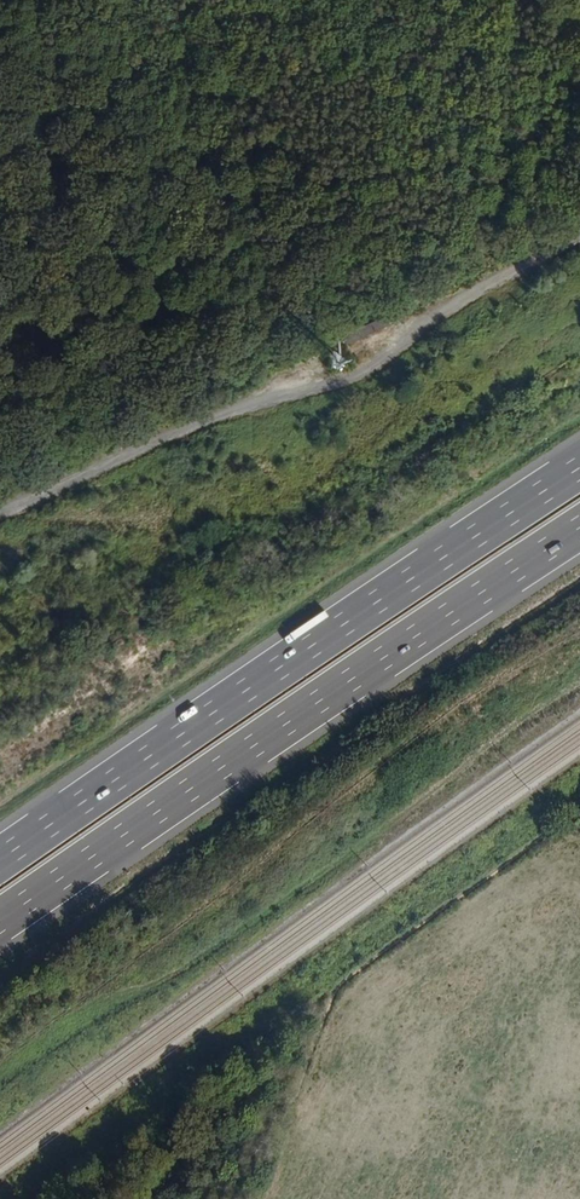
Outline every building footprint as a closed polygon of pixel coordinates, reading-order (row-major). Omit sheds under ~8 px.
[(402,303),(387,308),(390,318),(406,312),(402,303)] [(385,323),(380,313),(338,333),(342,342),(385,323)]
